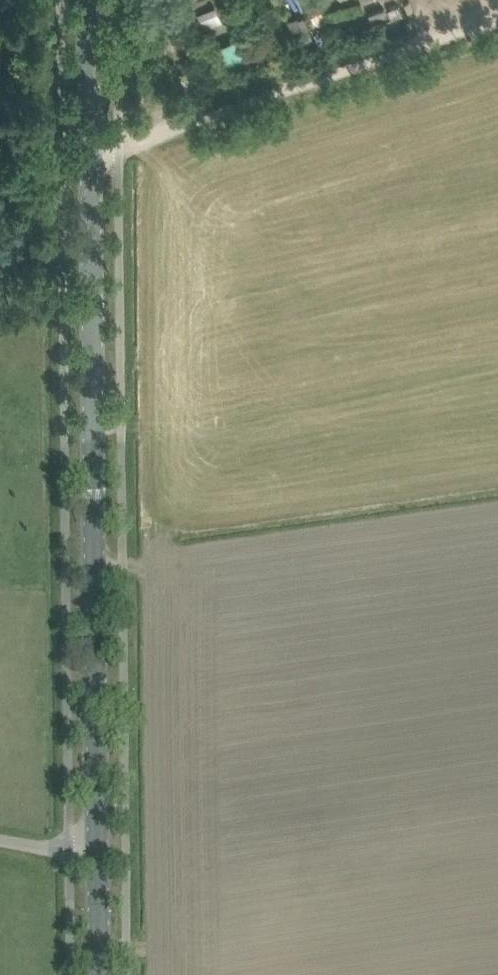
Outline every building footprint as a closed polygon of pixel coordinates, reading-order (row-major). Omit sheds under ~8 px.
[(306,17),(321,9),(317,0),(297,0),(306,17)] [(400,5),(389,9),(393,19),(404,15),(400,5)] [(370,13),(372,21),(387,16),(384,8),(370,13)]
